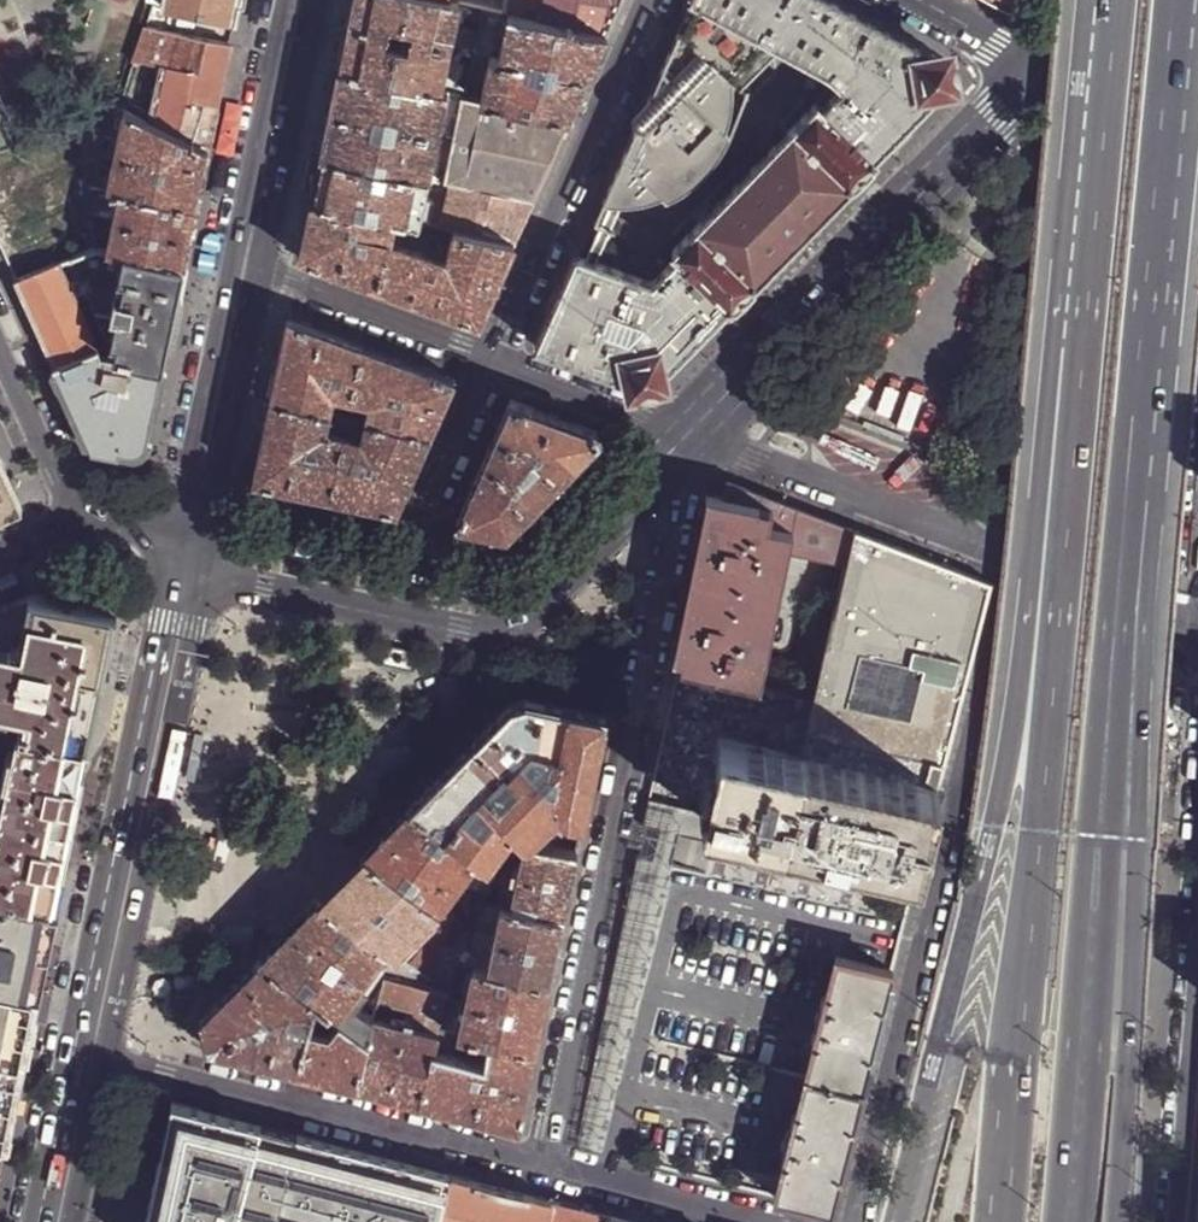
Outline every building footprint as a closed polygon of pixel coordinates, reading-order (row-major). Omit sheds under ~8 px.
[(161,6),(236,22),(240,0),(162,0),(161,6)] [(349,25),(391,35),(394,26),(417,31),(415,40),(449,47),(450,41),(458,3),(445,0),(444,0),(354,0),(353,5),(349,25)] [(503,13),(508,14),(539,21),(543,0),(506,0),(503,13)] [(576,254),(563,284),(535,346),(629,382),(635,384),(644,386),(653,384),(686,349),(712,323),(727,308),(729,309),(757,280),(757,279),(847,187),(848,187),(876,159),(874,157),(878,153),(935,94),(947,82),(950,76),(950,67),(945,60),(938,56),(923,48),(888,29),(835,0),(694,0),(773,44),(780,48),(828,74),(843,87),(822,108),(817,103),(672,252),(677,257),(651,283),(596,262),(587,258),(576,254)] [(539,21),(606,36),(622,0),(543,0),(539,21)] [(634,123),(635,125),(637,127),(604,204),(610,204),(587,258),(596,262),(621,205),(642,204),(661,199),(664,201),(667,200),(683,192),(693,186),(705,175),(728,142),(731,135),(731,134),(728,133),(727,131),(733,110),(734,98),(733,85),(773,44),(694,0),(693,0),(649,99),(635,114),(633,118),(632,119),(634,123)] [(1014,16),(1030,0),(985,0),(1014,16)] [(478,34),(474,53),(482,55),(491,57),(499,58),(508,14),(503,13),(483,9),(478,34)] [(508,14),(499,58),(588,78),(599,53),(606,36),(539,21),(508,14)] [(342,55),(339,70),(439,91),(449,47),(415,40),(412,50),(389,45),(391,35),(349,25),(342,55)] [(227,64),(231,45),(146,29),(134,63),(163,69),(159,99),(151,98),(146,123),(179,138),(186,104),(217,110),(221,90),(227,64)] [(462,50),(474,53),(478,34),(471,32),(468,46),(450,41),(449,47),(462,50)] [(740,91),(780,48),(773,44),(733,85),(740,91)] [(462,50),(453,95),(461,96),(465,97),(473,60),(474,53),(462,50)] [(474,53),(473,60),(481,62),(482,55),(474,53)] [(473,60),(465,97),(481,100),(491,57),(482,55),(481,62),(473,60)] [(491,57),(481,100),(569,120),(577,102),(588,78),(499,58),(491,57)] [(334,94),(330,114),(436,136),(445,93),(439,91),(339,70),(334,94)] [(445,93),(436,136),(452,139),(461,96),(453,95),(445,93)] [(15,145),(4,123),(11,119),(0,95),(0,151),(15,145)] [(442,183),(448,184),(533,201),(543,179),(559,142),(569,120),(481,100),(465,97),(461,96),(452,139),(442,183)] [(213,131),(217,110),(186,104),(179,138),(208,152),(213,131)] [(119,110),(80,123),(89,188),(196,209),(202,182),(208,152),(179,138),(146,123),(119,110)] [(325,138),(321,157),(427,180),(436,136),(330,114),(325,138)] [(436,136),(427,180),(442,183),(452,139),(436,136)] [(315,184),(311,202),(392,219),(417,224),(425,191),(427,180),(321,157),(315,184)] [(425,191),(446,195),(448,184),(442,183),(427,180),(425,191)] [(446,195),(439,228),(452,231),(514,244),(522,227),(533,201),(448,184),(446,195)] [(189,240),(196,209),(89,188),(95,249),(183,268),(189,240)] [(334,271),(378,287),(388,240),(392,219),(311,202),(305,232),(299,258),(334,271)] [(388,240),(378,287),(424,304),(478,325),(514,244),(452,231),(446,262),(388,240)] [(179,292),(183,268),(95,249),(60,263),(98,348),(101,355),(162,368),(165,355),(179,292)] [(98,348),(60,263),(16,281),(14,282),(36,329),(54,368),(98,348)] [(280,351),(270,399),(330,412),(334,394),(351,397),(362,346),(320,330),(287,318),(280,351)] [(369,401),(366,419),(429,435),(436,419),(447,395),(454,380),(399,359),(362,346),(351,397),(369,401)] [(73,410),(89,446),(132,455),(146,445),(154,406),(162,368),(101,355),(98,348),(54,368),(73,410)] [(300,491),(330,497),(344,433),(326,429),(330,412),(270,399),(263,431),(253,481),(279,486),(300,491)] [(511,401),(456,524),(506,534),(599,439),(598,433),(511,401)] [(344,433),(330,497),(357,503),(396,511),(429,435),(366,419),(364,425),(362,437),(344,433)] [(6,486),(5,483),(8,482),(0,464),(0,502),(6,486)] [(297,502),(300,491),(279,486),(253,481),(250,492),(254,497),(292,505),(297,502)] [(726,481),(722,497),(714,495),(690,610),(678,667),(759,688),(787,553),(846,565),(853,531),(726,481)] [(853,531),(846,565),(814,703),(804,747),(802,756),(940,789),(956,727),(991,584),(853,531)] [(19,731),(84,746),(87,732),(94,701),(100,671),(106,641),(108,631),(92,606),(33,596),(8,607),(0,611),(0,727),(19,731)] [(489,725),(475,740),(504,772),(516,784),(548,819),(559,809),(563,813),(567,818),(583,823),(605,717),(526,699),(512,703),(489,725)] [(84,746),(19,731),(0,824),(0,893),(52,903),(55,887),(62,857),(67,829),(76,785),(82,759),(84,746)] [(745,742),(717,736),(702,816),(751,828),(784,835),(802,756),(745,742)] [(510,829),(518,836),(519,836),(523,839),(528,840),(548,819),(516,784),(502,797),(491,785),(504,772),(475,740),(435,781),(410,806),(478,856),(486,861),(507,833),(510,829)] [(940,789),(802,756),(784,835),(920,867),(940,789)] [(502,797),(516,784),(504,772),(491,785),(502,797)] [(679,835),(685,812),(649,803),(641,841),(623,926),(595,1064),(578,1146),(588,1149),(600,1152),(671,866),(676,849),(679,835)] [(469,883),(474,887),(487,897),(497,877),(500,871),(486,861),(478,856),(410,806),(386,831),(363,854),(437,911),(462,877),(469,883)] [(548,819),(554,823),(563,813),(559,809),(548,819)] [(548,819),(528,840),(525,843),(534,845),(554,823),(548,819)] [(507,833),(516,842),(518,836),(510,829),(507,833)] [(516,842),(515,844),(523,850),(525,843),(528,840),(523,839),(519,836),(518,836),(516,842)] [(523,850),(519,871),(512,870),(511,878),(517,880),(511,907),(563,919),(569,888),(577,854),(534,845),(525,843),(523,850)] [(418,931),(437,911),(363,854),(339,878),(319,899),(385,948),(390,951),(395,955),(414,935),(418,931)] [(437,911),(445,916),(469,883),(462,877),(437,911)] [(502,894),(497,891),(503,880),(497,877),(487,897),(485,902),(500,905),(502,894)] [(35,986),(38,969),(44,942),(49,918),(52,903),(0,893),(0,980),(35,986)] [(338,1018),(385,948),(319,899),(291,928),(260,959),(314,1001),(338,1018)] [(493,938),(487,970),(550,984),(555,956),(563,919),(511,907),(500,905),(493,938)] [(409,965),(447,993),(455,963),(457,955),(462,945),(468,934),(450,920),(430,940),(426,945),(409,965)] [(473,924),(469,932),(476,934),(479,927),(473,924)] [(430,940),(418,931),(414,935),(426,945),(430,940)] [(457,955),(455,963),(467,966),(473,948),(462,945),(457,955)] [(377,971),(390,951),(385,948),(338,1018),(342,1022),(377,971)] [(383,975),(447,993),(409,965),(395,955),(383,975)] [(311,1014),(314,1001),(260,959),(231,989),(202,1019),(210,1047),(296,1071),(308,1025),(287,1016),(289,1012),(292,1006),(311,1014)] [(822,1015),(818,1014),(817,1019),(821,1020),(805,1079),(862,1094),(885,1003),(893,973),(836,959),(822,1015)] [(487,1041),(535,1052),(543,1017),(550,984),(487,970),(473,967),(458,1035),(474,1038),(481,1040),(487,1041)] [(376,1002),(383,975),(377,971),(342,1022),(367,1040),(372,1018),(376,1002)] [(376,1002),(405,1010),(401,1019),(407,1021),(406,1026),(436,1034),(437,1030),(446,997),(447,993),(383,975),(376,1002)] [(35,986),(0,980),(0,1026),(25,1032),(28,1018),(35,986)] [(328,1031),(338,1018),(314,1001),(311,1014),(309,1020),(309,1021),(322,1024),(321,1029),(328,1031)] [(289,1012),(309,1020),(311,1014),(292,1006),(289,1012)] [(328,1031),(321,1029),(322,1024),(309,1021),(308,1025),(296,1071),(327,1080),(355,1087),(367,1040),(342,1022),(338,1018),(328,1031)] [(399,1018),(398,1024),(372,1018),(367,1040),(355,1087),(394,1097),(419,1104),(432,1050),(436,1034),(406,1026),(407,1021),(401,1019),(399,1018)] [(25,1032),(0,1026),(0,1077),(15,1080),(19,1059),(25,1032)] [(448,1054),(452,1039),(473,1043),(474,1038),(458,1035),(437,1030),(436,1034),(432,1050),(448,1054)] [(487,1041),(481,1040),(477,1062),(483,1063),(487,1041)] [(526,1097),(535,1052),(487,1041),(483,1063),(477,1062),(448,1054),(432,1050),(419,1104),(465,1116),(519,1131),(526,1097)] [(15,1080),(0,1077),(0,1113),(8,1115),(12,1096),(15,1080)] [(786,1141),(789,1142),(775,1199),(801,1206),(832,1214),(842,1172),(862,1094),(805,1079),(791,1134),(788,1133),(786,1141)] [(166,1126),(161,1150),(223,1167),(236,1118),(206,1110),(171,1101),(166,1126)] [(271,1127),(236,1118),(223,1167),(279,1182),(295,1186),(307,1137),(271,1127)] [(344,1146),(307,1137),(295,1186),(334,1195),(344,1146)] [(344,1146),(334,1195),(295,1186),(279,1182),(271,1221),(441,1221),(451,1175),(385,1157),(344,1146)] [(161,1150),(156,1176),(150,1202),(229,1221),(271,1221),(279,1182),(223,1167),(161,1150)] [(451,1175),(441,1221),(548,1221),(552,1202),(497,1187),(451,1175)] [(150,1202),(148,1213),(146,1221),(229,1221),(150,1202)] [(608,1217),(581,1210),(552,1202),(548,1221),(606,1221),(608,1217)]
